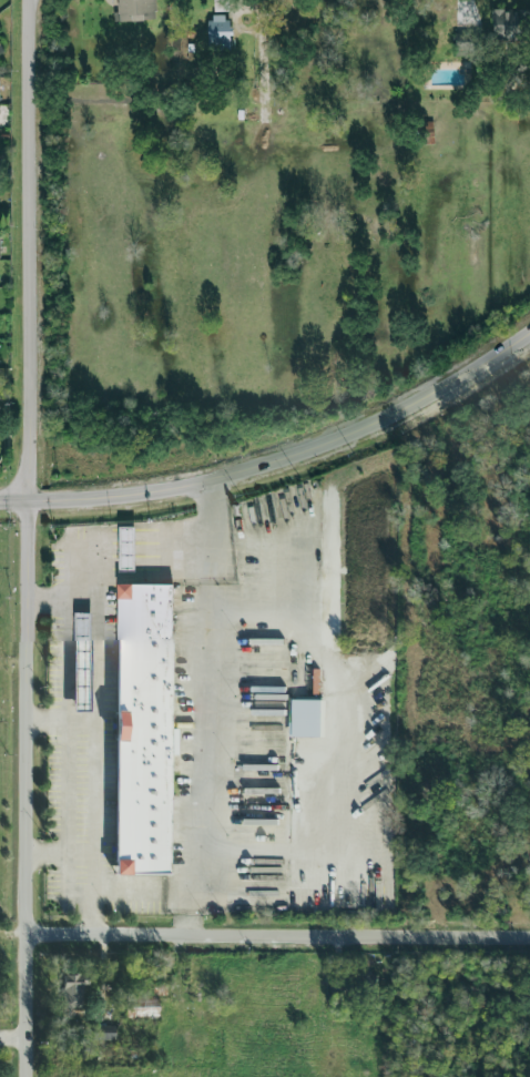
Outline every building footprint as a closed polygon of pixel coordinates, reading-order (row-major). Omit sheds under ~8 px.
[(155,20),(154,0),(116,0),(116,12),(112,13),(112,21),(155,20)] [(213,11),(224,11),(224,1),(213,1),(213,11)] [(524,10),(491,9),(490,35),(524,37),(524,10)] [(207,46),(229,46),(230,16),(208,16),(207,46)] [(134,527),(118,527),(117,571),(133,571),(134,527)] [(115,585),(171,586),(166,877),(113,877),(114,733),(115,585)] [(88,712),(90,613),(74,612),(71,711),(88,712)] [(64,1010),(82,1010),(81,977),(63,977),(64,1010)] [(124,1021),(157,1021),(158,998),(124,998),(124,1021)] [(92,1042),(113,1042),(114,1028),(92,1028),(92,1042)]
